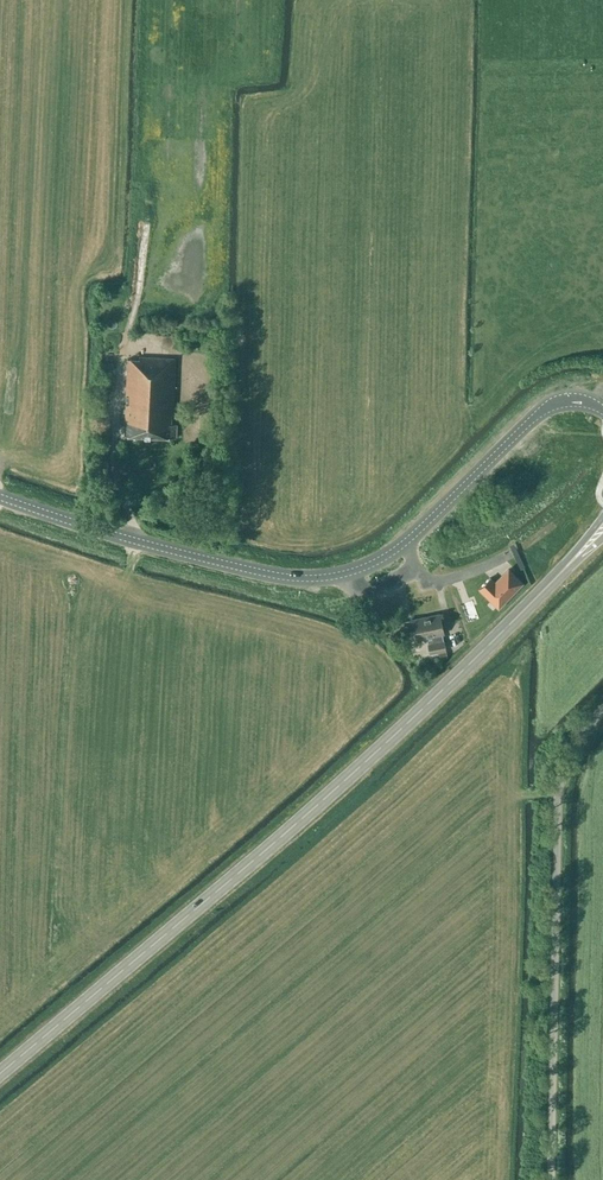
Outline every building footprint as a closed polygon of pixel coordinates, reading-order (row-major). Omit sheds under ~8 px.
[(169,437),(176,437),(177,424),(171,424),(172,414),(173,414),(175,358),(139,357),(139,359),(128,358),(125,435),(128,435),(128,436),(169,437)] [(490,577),(479,588),(499,607),(523,583),(508,568),(495,582),(490,577)] [(462,606),(467,621),(478,617),(473,602),(462,606)] [(428,644),(430,653),(439,651),(444,650),(446,650),(447,650),(445,640),(444,641),(443,634),(444,633),(440,613),(413,619),(417,639),(427,637),(429,644),(428,644)] [(483,624),(480,617),(467,622),(470,629),(483,624)] [(444,650),(439,651),(440,658),(447,657),(446,650),(444,650)]
